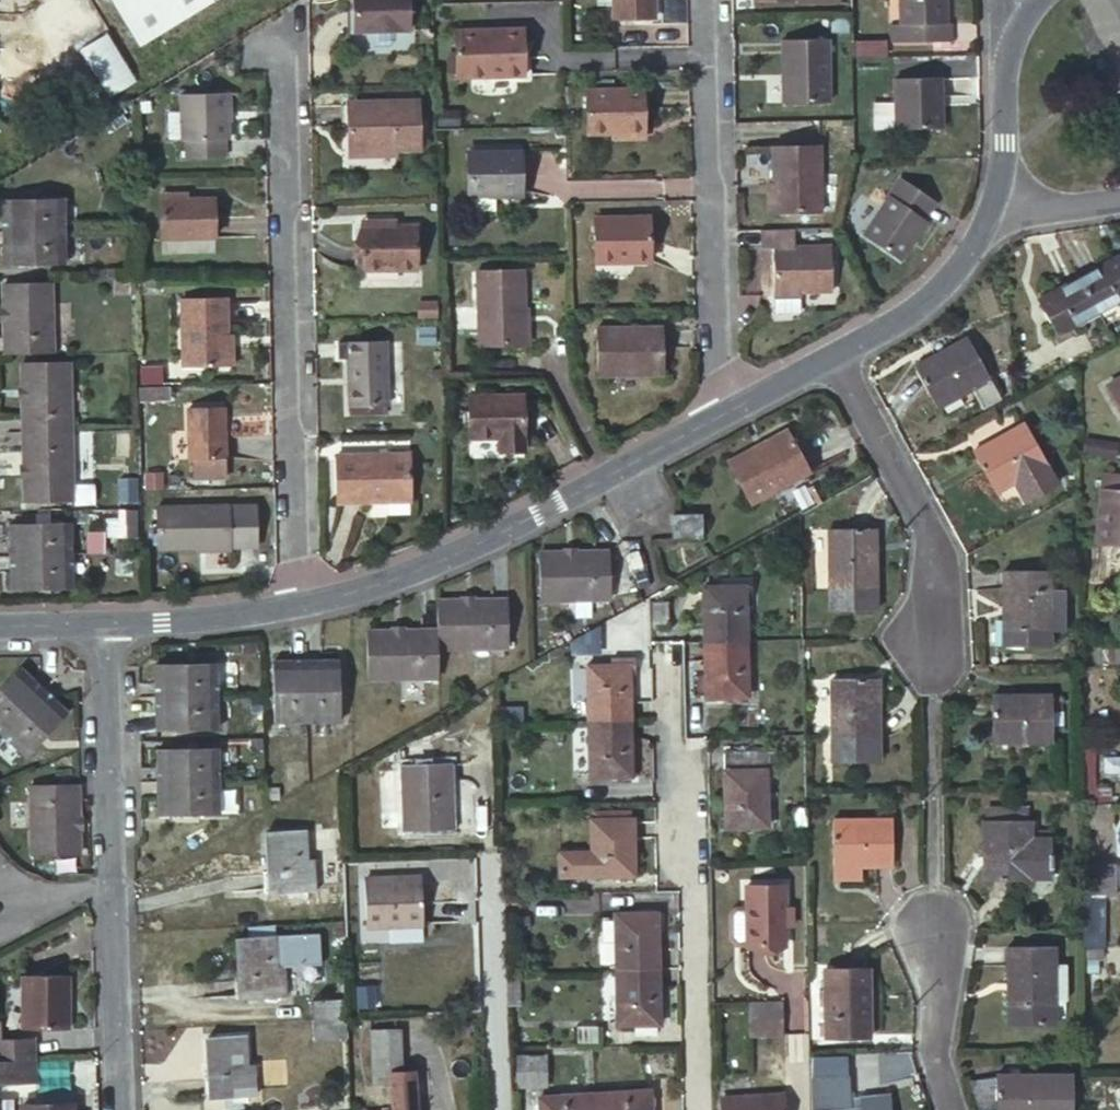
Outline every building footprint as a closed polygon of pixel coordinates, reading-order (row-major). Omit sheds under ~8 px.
[(136,46),(210,0),(108,0),(136,46)] [(406,0),(351,0),(352,31),(407,30),(406,0)] [(612,18),(654,17),(653,0),(612,0),(612,18)] [(888,42),(946,41),(945,24),(940,24),(939,0),(897,0),(897,25),(886,25),(888,42)] [(453,30),(454,78),(523,76),(521,34),(481,35),(481,29),(453,30)] [(105,96),(133,83),(111,32),(82,44),(105,96)] [(782,40),(783,103),(831,102),(829,39),(782,40)] [(899,78),(900,129),(946,128),(945,78),(899,78)] [(585,134),(612,133),(644,132),(643,89),(584,91),(585,134)] [(237,138),(236,120),(236,92),(189,93),(190,138),(195,138),(195,156),(232,155),(232,137),(237,138)] [(347,101),(349,150),(394,149),(419,148),(418,99),(347,101)] [(644,140),(644,132),(612,133),(612,140),(644,140)] [(772,149),(773,186),(774,213),(822,212),(820,147),(772,149)] [(349,150),(349,157),(394,156),(394,149),(349,150)] [(466,153),(467,195),(496,195),(496,197),(521,196),(521,152),(466,153)] [(934,202),(900,179),(863,235),(900,261),(927,221),(923,219),(934,202)] [(3,194),(4,228),(65,227),(64,194),(3,194)] [(161,198),(162,235),(218,234),(217,196),(189,197),(161,198)] [(360,216),(360,224),(395,222),(394,215),(360,216)] [(360,224),(361,267),(417,265),(415,221),(395,222),(360,224)] [(600,224),(601,268),(656,267),(655,223),(600,224)] [(4,228),(4,260),(65,259),(65,227),(4,228)] [(775,248),(775,291),(799,291),(832,290),(831,247),(802,248),(802,230),(760,230),(761,249),(775,248)] [(1077,278),(1095,312),(1119,298),(1119,264),(1116,256),(1077,278)] [(524,271),(477,272),(479,346),(526,345),(524,271)] [(1077,278),(1037,301),(1055,334),(1095,312),(1077,278)] [(5,279),(6,350),(51,349),(50,279),(5,279)] [(799,291),(775,291),(775,308),(799,308),(799,291)] [(184,364),(229,364),(228,331),(228,296),(182,298),(184,364)] [(1037,301),(1031,304),(1049,337),(1055,334),(1037,301)] [(589,329),(591,377),(662,374),(659,327),(589,329)] [(973,389),(984,411),(1003,401),(968,338),(916,367),(939,408),(973,389)] [(348,359),(348,403),(387,402),(386,340),(352,341),(352,359),(348,359)] [(23,358),(25,428),(71,428),(69,358),(23,358)] [(1119,410),(1119,377),(1107,385),(1119,410)] [(138,387),(138,402),(171,401),(170,386),(138,387)] [(523,396),(469,397),(470,439),(500,438),(500,447),(525,446),(523,396)] [(217,407),(188,408),(189,460),(193,460),(193,479),(224,478),(224,459),(223,422),(217,422),(217,408),(217,407)] [(976,452),(999,493),(1015,484),(1028,507),(1061,487),(1026,424),(976,452)] [(25,428),(26,498),(73,498),(71,428),(25,428)] [(727,460),(750,502),(808,471),(785,429),(727,460)] [(1080,439),(1079,457),(1113,459),(1113,441),(1080,439)] [(338,455),(339,503),(413,500),(411,453),(338,455)] [(1096,543),(1119,544),(1119,475),(1101,474),(1096,543)] [(787,499),(796,516),(801,513),(824,501),(815,484),(787,499)] [(158,507),(159,551),(250,549),(249,505),(158,507)] [(670,515),(670,538),(699,539),(699,515),(670,515)] [(9,522),(10,554),(70,553),(70,521),(9,522)] [(830,529),(830,590),(830,609),(874,609),(874,590),(873,528),(830,529)] [(537,554),(537,598),(608,597),(608,552),(537,554)] [(10,554),(11,588),(71,587),(70,553),(10,554)] [(1050,645),(1050,631),(1049,591),(1049,569),(1002,571),(1003,645),(1050,645)] [(707,586),(708,640),(746,640),(746,586),(707,586)] [(1063,591),(1049,591),(1050,631),(1063,631),(1063,591)] [(654,594),(654,623),(671,623),(671,595),(654,594)] [(433,597),(433,627),(434,641),(503,640),(503,595),(433,597)] [(434,672),(434,641),(433,627),(362,628),(364,674),(434,672)] [(708,640),(708,694),(747,695),(746,640),(708,640)] [(334,657),(301,658),(302,720),(335,719),(334,657)] [(270,721),(302,720),(301,658),(269,658),(270,721)] [(153,662),(154,695),(215,693),(214,661),(153,662)] [(588,663),(589,718),(630,717),(629,663),(588,663)] [(36,685),(11,665),(0,678),(0,731),(36,685)] [(833,681),(833,764),(876,764),(875,680),(833,681)] [(36,685),(0,731),(0,738),(22,756),(62,705),(36,685)] [(154,695),(154,727),(216,725),(215,693),(154,695)] [(994,698),(994,741),(1050,739),(1049,697),(994,698)] [(589,718),(590,774),(631,773),(630,717),(589,718)] [(1081,747),(1081,776),(1097,776),(1097,747),(1081,747)] [(156,750),(157,783),(217,781),(216,748),(156,750)] [(726,750),(727,826),(766,826),(766,775),(777,775),(777,750),(726,750)] [(400,763),(401,831),(452,830),(450,762),(400,763)] [(157,783),(158,816),(218,815),(217,781),(157,783)] [(27,783),(29,854),(74,853),(71,782),(27,783)] [(631,816),(591,818),(592,849),(559,850),(560,873),(593,872),(632,872),(631,816)] [(984,821),(984,881),(1030,881),(1030,860),(1049,860),(1048,819),(984,821)] [(834,821),(834,868),(855,868),(894,868),(893,820),(834,821)] [(264,831),(268,890),(314,888),(312,859),(304,859),(303,830),(264,831)] [(1082,930),(1082,949),(1103,948),(1102,896),(1114,897),(1113,864),(1082,864),(1082,904),(1082,930)] [(854,882),(855,868),(834,868),(834,882),(854,882)] [(361,878),(363,924),(422,923),(421,878),(361,878)] [(745,885),(746,944),(784,944),(783,884),(745,885)] [(616,913),(618,967),(657,966),(657,912),(616,913)] [(234,937),(238,999),(283,995),(282,965),(275,965),(274,935),(234,937)] [(1007,946),(1008,1023),(1055,1023),(1055,1004),(1055,966),(1055,945),(1007,946)] [(618,967),(619,1022),(659,1021),(657,966),(618,967)] [(1055,966),(1055,1004),(1061,1004),(1066,1000),(1066,966),(1055,966)] [(821,968),(823,1036),(867,1035),(865,968),(821,968)] [(22,974),(23,1027),(67,1026),(65,972),(22,974)] [(784,999),(750,999),(750,1033),(784,1033),(784,999)] [(307,1002),(307,1021),(343,1019),(342,1000),(307,1002)] [(307,1021),(308,1041),(343,1039),(343,1019),(307,1021)] [(365,1033),(368,1088),(387,1087),(388,1109),(412,1109),(410,1075),(398,1075),(396,1032),(365,1033)] [(32,1057),(31,1035),(0,1037),(0,1058),(32,1057)] [(203,1038),(206,1099),(251,1097),(249,1067),(241,1067),(240,1036),(203,1038)] [(515,1054),(515,1087),(552,1086),(551,1053),(515,1054)] [(809,1058),(810,1076),(843,1075),(842,1056),(809,1058)] [(32,1078),(32,1057),(0,1058),(0,1080),(32,1078)] [(996,1109),(1071,1109),(1071,1074),(995,1074),(996,1109)] [(979,1075),(979,1108),(994,1109),(994,1075),(979,1075)] [(648,1090),(594,1092),(595,1109),(649,1109),(648,1090)] [(594,1092),(537,1095),(538,1109),(595,1109),(594,1092)] [(719,1109),(779,1109),(778,1095),(719,1098),(719,1109)] [(887,1103),(887,1095),(858,1097),(859,1104),(859,1109),(888,1109),(887,1103)] [(27,1109),(72,1109),(72,1100),(27,1101),(27,1109)]
